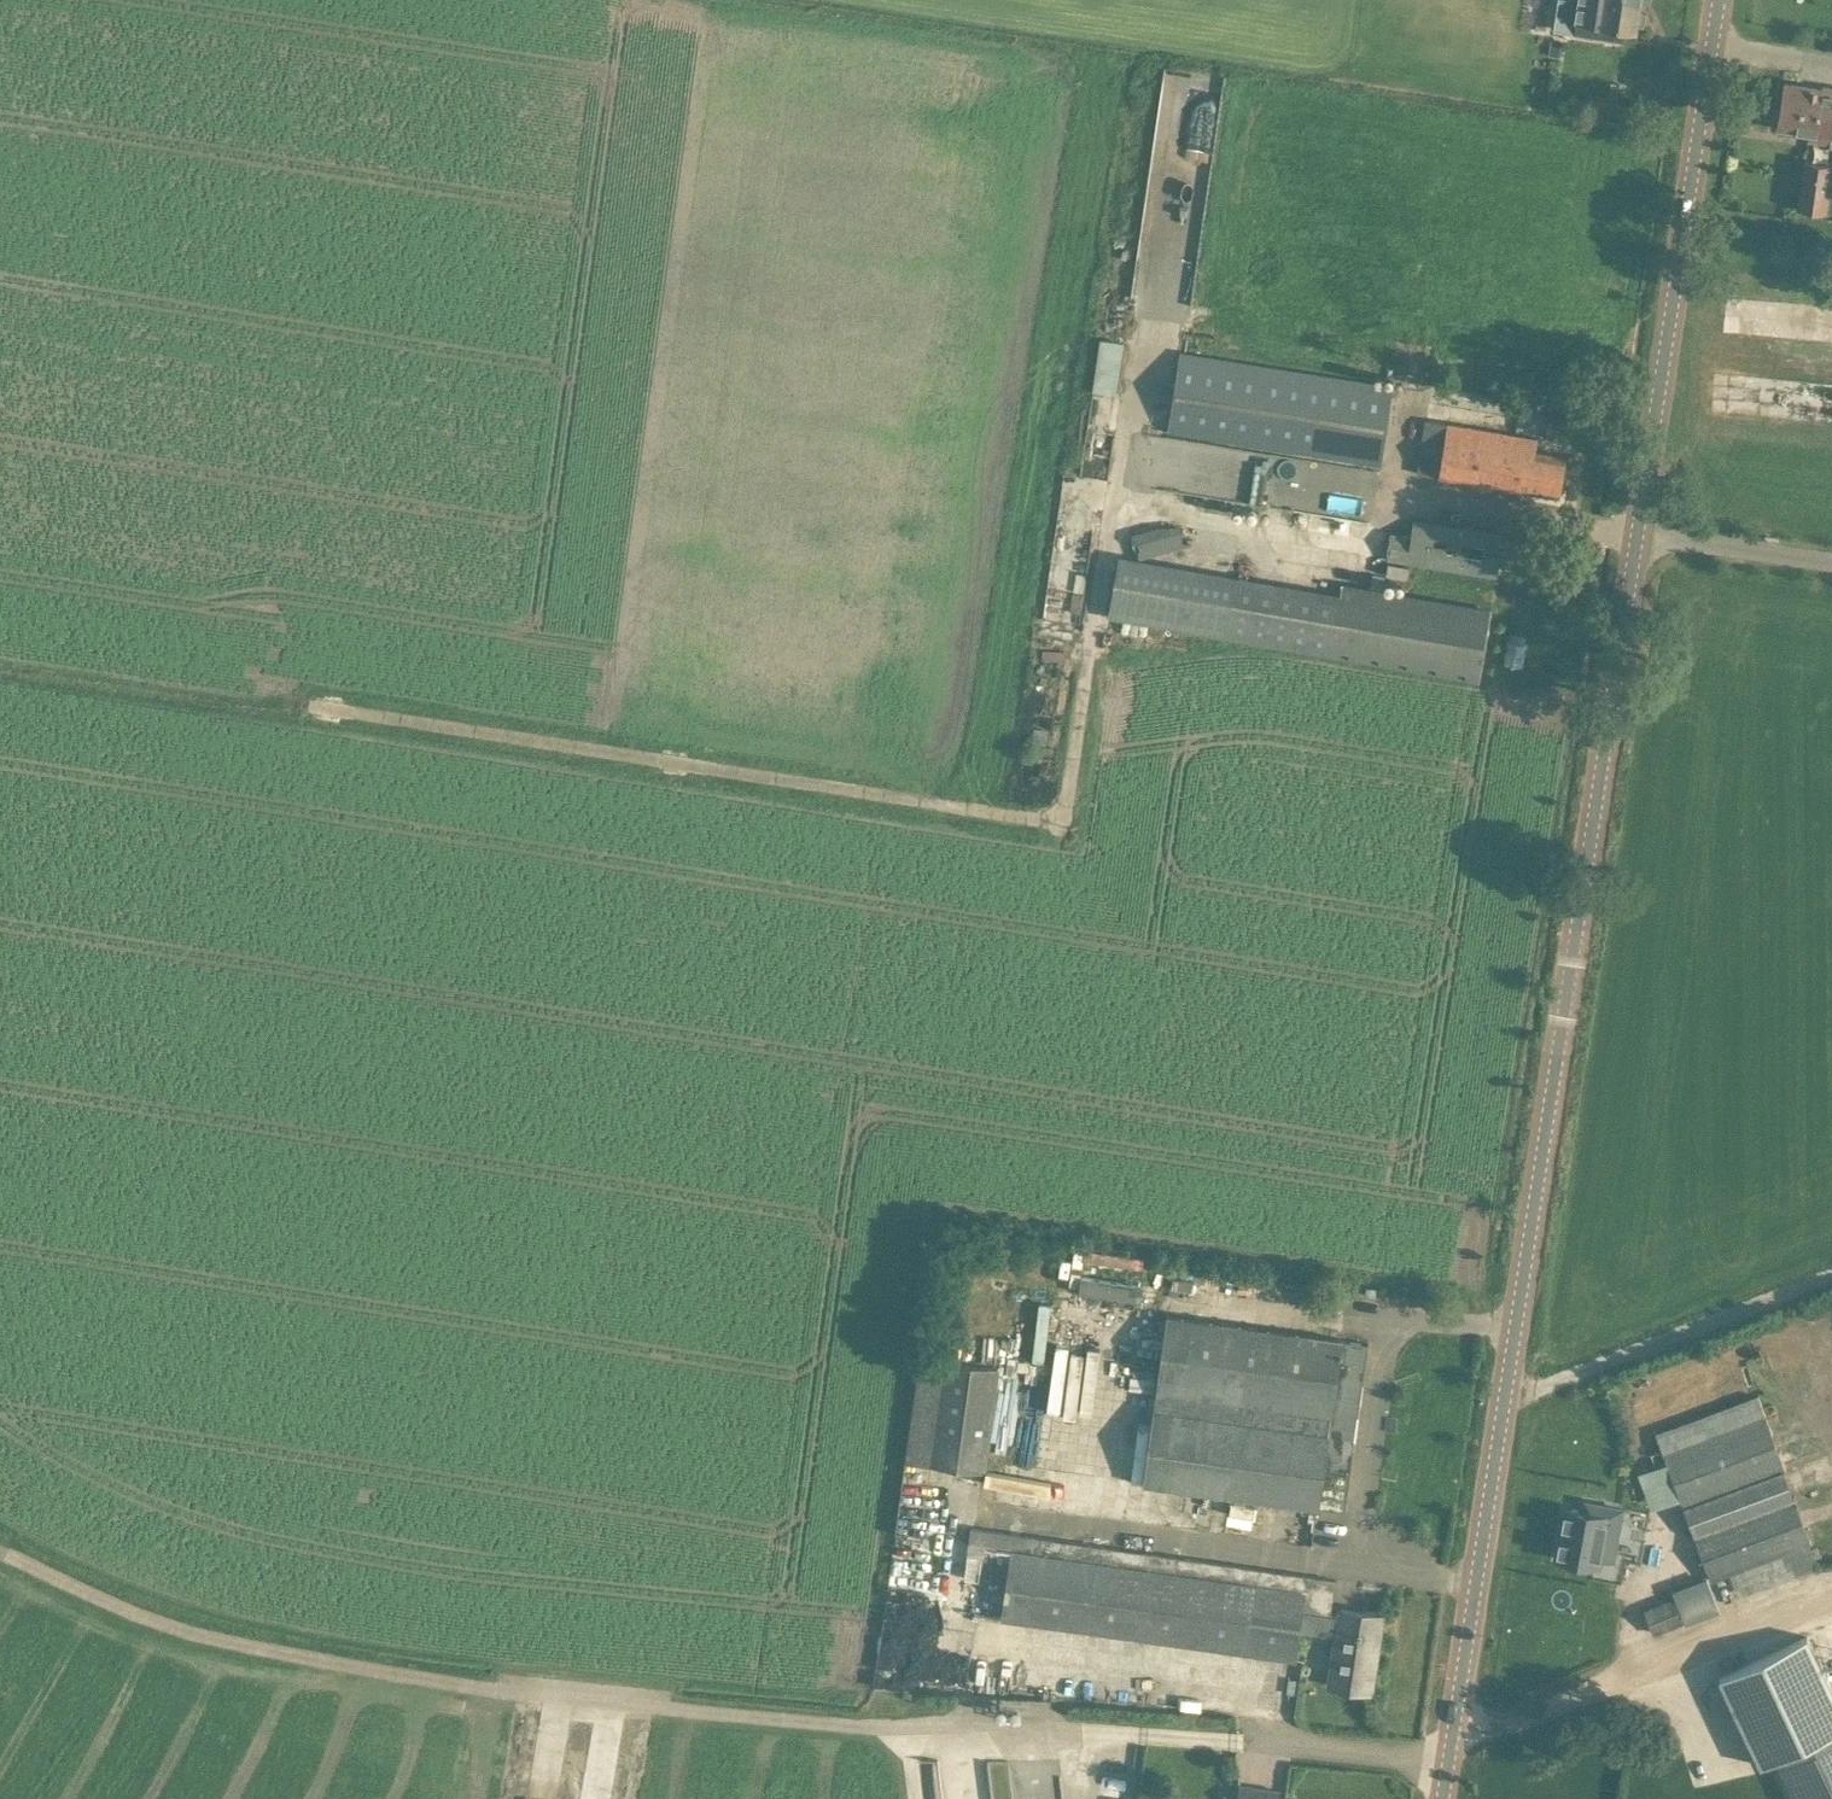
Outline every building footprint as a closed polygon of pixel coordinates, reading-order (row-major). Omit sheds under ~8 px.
[(1528,39),(1530,22),(1543,23),(1545,0),(1161,0),(1528,39)] [(1640,0),(1579,0),(1574,35),(1603,39),(1605,24),(1636,29),(1637,25),(1645,25),(1647,12),(1639,9),(1640,0)] [(1551,39),(1550,44),(1549,54),(1559,56),(1562,40),(1551,39)] [(1823,85),(1822,87),(1784,81),(1777,127),(1810,132),(1808,140),(1830,144),(1831,138),(1831,86),(1823,85)] [(1829,163),(1805,159),(1798,207),(1827,212),(1831,177),(1831,163),(1829,163)] [(1119,392),(1123,339),(1099,338),(1095,391),(1119,392)] [(1168,432),(1381,466),(1394,385),(1181,351),(1168,432)] [(1545,411),(1548,395),(1548,392),(1531,389),(1528,409),(1545,411)] [(1416,472),(1536,492),(1560,496),(1566,455),(1536,450),(1538,437),(1425,418),(1416,472)] [(1504,535),(1413,520),(1410,536),(1390,532),(1386,558),(1498,576),(1504,535)] [(1139,558),(1189,545),(1184,525),(1160,527),(1132,534),(1139,558)] [(1225,637),(1236,575),(1119,555),(1108,616),(1115,618),(1225,637)] [(1374,574),(1372,585),(1382,587),(1384,576),(1374,574)] [(1340,593),(1318,590),(1309,651),(1479,681),(1479,680),(1492,608),(1342,582),(1340,593)] [(1143,1483),(1321,1507),(1345,1510),(1369,1342),(1166,1315),(1143,1483)] [(906,1459),(986,1471),(1001,1367),(920,1355),(906,1459)] [(1668,1461),(1711,1580),(1810,1542),(1784,1469),(1787,1468),(1759,1395),(1657,1433),(1663,1448),(1650,1453),(1655,1466),(1668,1461)] [(1143,1483),(1151,1424),(1139,1422),(1131,1481),(1143,1483)] [(1566,1506),(1557,1557),(1595,1564),(1599,1565),(1601,1556),(1613,1558),(1619,1522),(1622,1508),(1586,1501),(1585,1510),(1566,1506)] [(971,1527),(969,1541),(1013,1547),(1003,1617),(1296,1658),(1300,1630),(1338,1635),(1341,1616),(1331,1614),(1336,1578),(1312,1575),(971,1527)] [(1718,1607),(1718,1605),(1708,1579),(1674,1591),(1685,1619),(1718,1607)] [(1646,1609),(1655,1632),(1685,1621),(1676,1597),(1646,1609)] [(1338,1635),(1331,1684),(1348,1687),(1372,1690),(1383,1614),(1341,1607),(1341,1616),(1338,1635)] [(1808,1635),(1719,1677),(1760,1765),(1775,1758),(1793,1798),(1831,1798),(1831,1686),(1808,1635)] [(992,1761),(994,1791),(1015,1790),(1016,1798),(1064,1798),(1061,1756),(992,1761)] [(1281,1790),(1239,1783),(1237,1798),(1279,1798),(1281,1790)]
